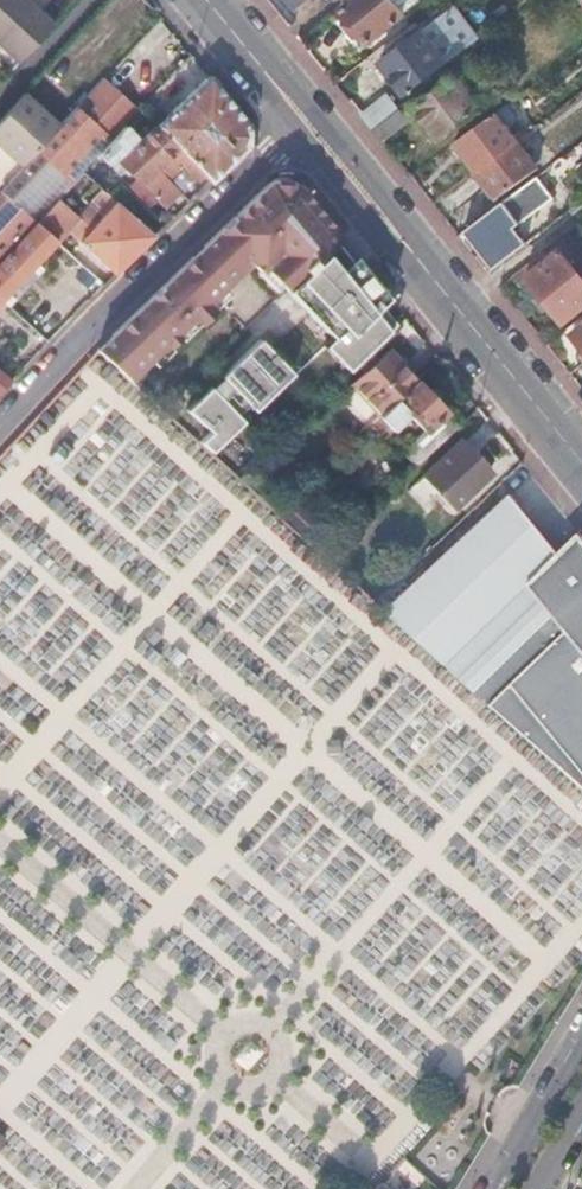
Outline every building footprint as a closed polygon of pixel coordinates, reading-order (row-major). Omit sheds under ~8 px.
[(25,0),(23,0),(0,25),(0,49),(14,62),(49,23),(25,0)] [(23,0),(0,0),(0,25),(23,0)] [(288,12),(304,0),(278,0),(288,12)] [(356,27),(369,42),(404,14),(398,6),(394,0),(354,0),(343,9),(345,12),(356,27)] [(481,34),(458,0),(457,0),(437,13),(460,48),(481,34)] [(349,33),(356,27),(345,12),(338,18),(349,33)] [(9,74),(56,23),(52,20),(49,23),(14,62),(8,67),(5,71),(9,74)] [(412,40),(407,35),(395,44),(398,49),(382,62),(405,93),(446,62),(423,32),(412,40)] [(0,49),(0,59),(8,67),(14,62),(0,49)] [(479,106),(457,76),(416,107),(440,138),(479,106)] [(94,122),(121,93),(104,77),(77,106),(94,122)] [(247,147),(249,125),(209,77),(141,141),(126,126),(101,153),(115,167),(123,161),(128,168),(153,193),(174,172),(183,163),(175,154),(182,149),(212,181),(247,147)] [(25,90),(0,118),(0,189),(60,124),(25,90)] [(126,126),(146,104),(139,98),(133,103),(121,93),(94,122),(77,106),(60,124),(0,189),(0,192),(36,224),(38,222),(60,198),(84,171),(101,153),(126,126)] [(388,94),(361,114),(372,128),(398,107),(388,94)] [(517,116),(508,104),(456,142),(477,170),(517,140),(507,125),(517,116)] [(398,107),(372,128),(384,142),(411,121),(401,106),(398,107)] [(565,109),(539,120),(549,145),(575,133),(565,109)] [(537,167),(517,140),(477,170),(498,198),(537,167)] [(206,187),(212,181),(182,149),(175,154),(183,163),(206,187)] [(123,161),(115,167),(122,174),(128,168),(123,161)] [(96,181),(84,171),(60,198),(75,212),(84,202),(80,198),(96,181)] [(190,190),(174,172),(153,193),(169,210),(190,190)] [(492,270),(528,243),(515,226),(554,197),(538,175),(463,233),(492,270)] [(266,186),(205,244),(144,303),(94,352),(128,381),(255,260),(285,291),(331,247),(336,242),(290,187),(266,186)] [(112,207),(119,201),(107,191),(102,196),(112,207)] [(9,253),(36,224),(0,192),(0,245),(9,253)] [(115,275),(157,234),(119,201),(112,207),(103,216),(93,205),(80,217),(75,212),(60,198),(38,222),(57,241),(69,229),(115,275)] [(57,241),(38,222),(36,224),(9,253),(0,262),(0,297),(3,300),(10,305),(21,294),(14,287),(57,241)] [(554,244),(512,277),(519,285),(527,278),(545,301),(581,273),(572,260),(564,250),(559,251),(554,244)] [(346,265),(331,247),(285,291),(279,296),(324,343),(332,335),(354,359),(391,327),(376,310),(385,301),(351,261),(346,265)] [(581,273),(581,272),(581,263),(577,256),(572,260),(581,273)] [(545,301),(563,322),(581,307),(581,274),(581,273),(545,301)] [(179,406),(213,443),(298,366),(264,328),(179,406)] [(581,345),(581,328),(573,334),(581,345)] [(384,354),(347,387),(374,418),(377,416),(412,383),(384,354)] [(13,380),(0,369),(0,394),(13,380)] [(412,383),(377,416),(390,429),(406,415),(423,434),(417,439),(429,452),(456,428),(412,383)] [(374,418),(356,436),(368,449),(390,429),(377,416),(374,418)] [(451,510),(487,477),(455,443),(419,477),(451,510)] [(274,513),(297,534),(310,521),(287,501),(274,513)] [(577,536),(443,665),(581,788),(581,542),(577,536)]
